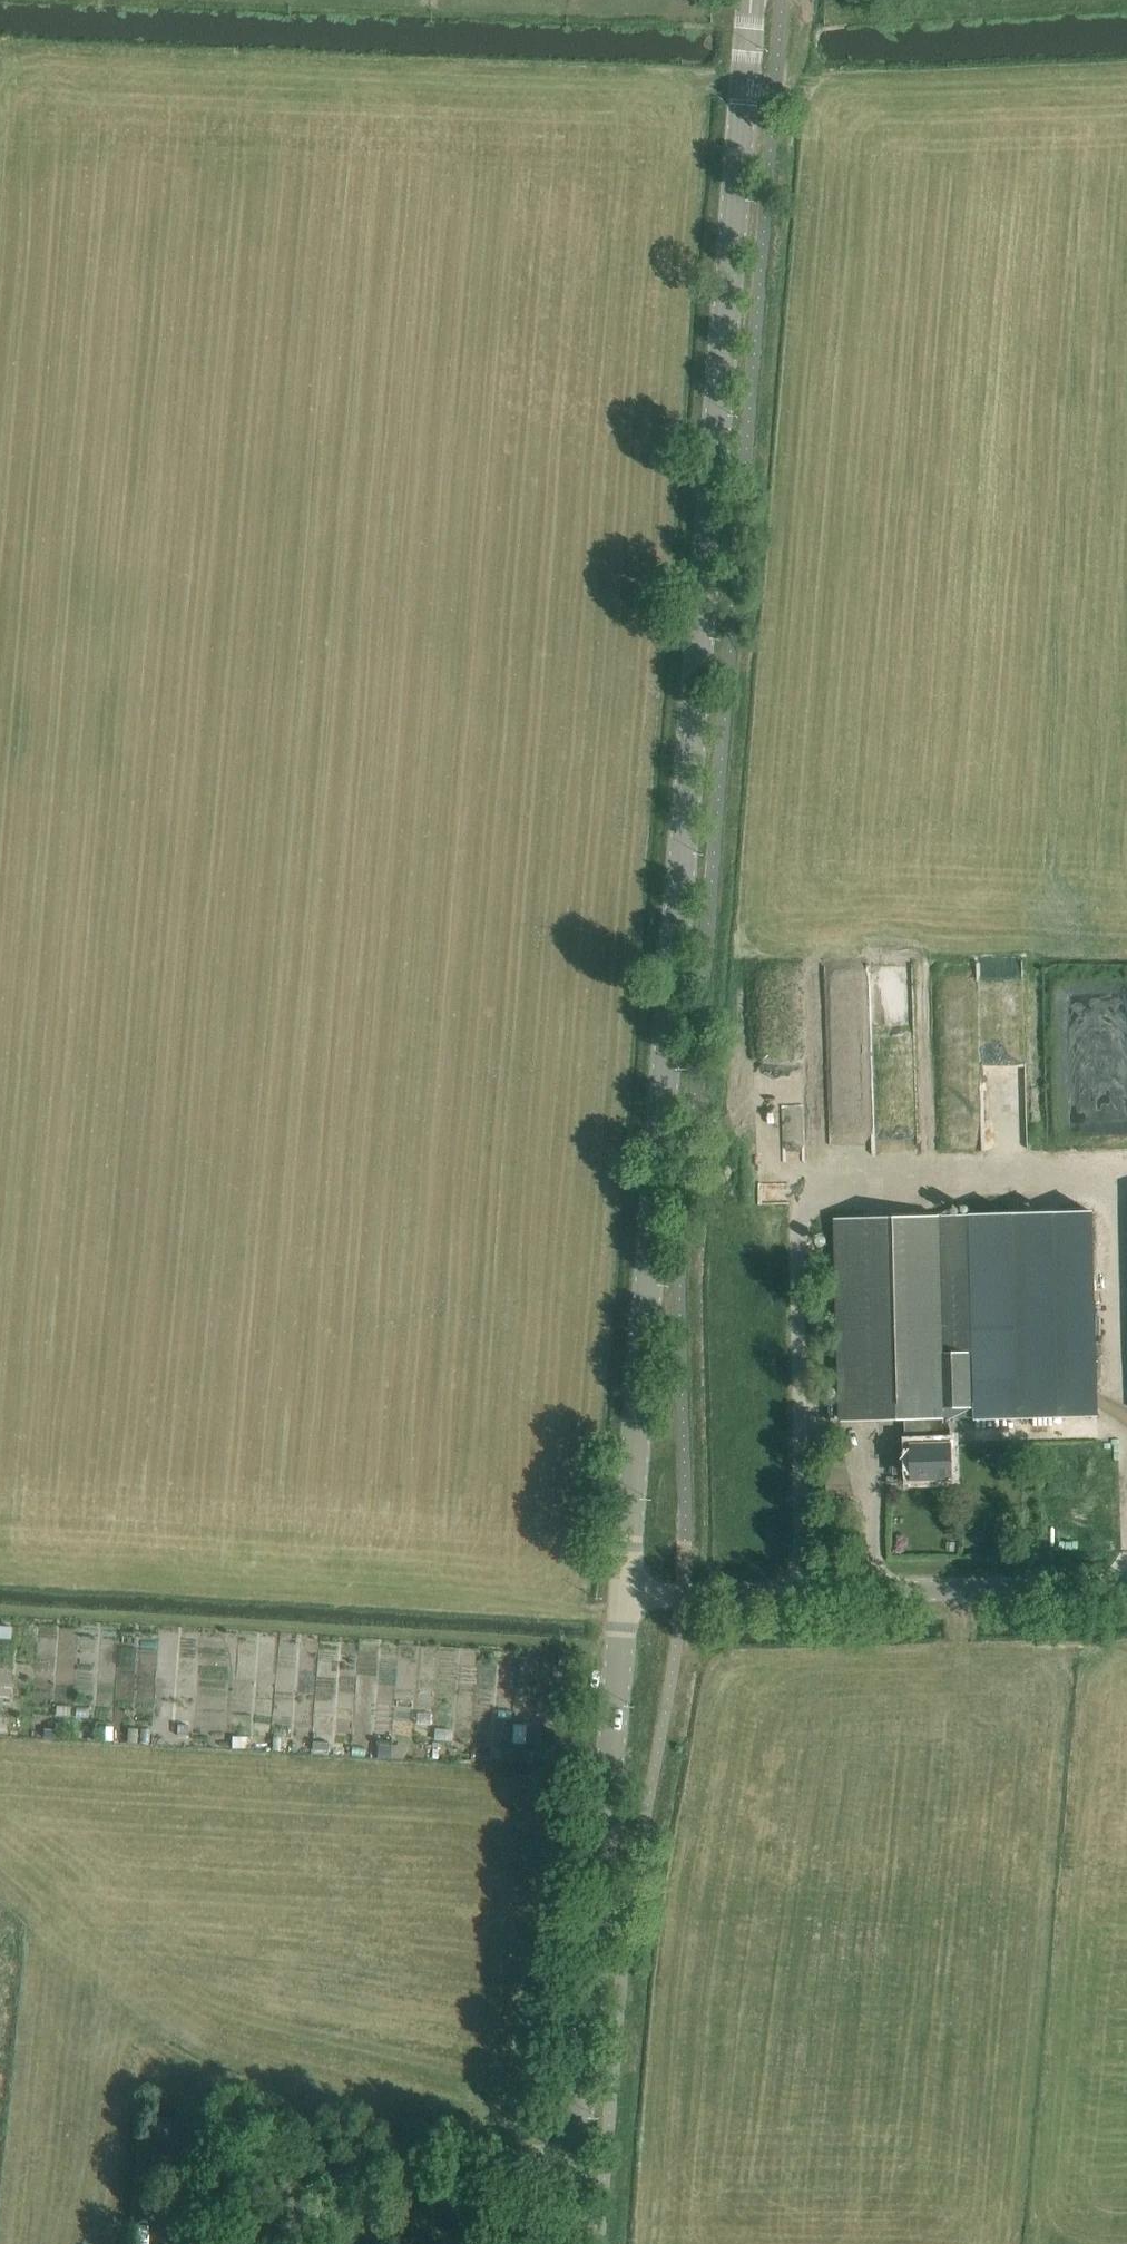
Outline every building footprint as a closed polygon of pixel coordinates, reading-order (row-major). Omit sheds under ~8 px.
[(850,1219),(838,1219),(843,1421),(856,1420),(914,1418),(915,1430),(906,1430),(907,1444),(893,1444),(894,1474),(913,1473),(913,1479),(952,1478),(951,1444),(950,1417),(943,1417),(943,1406),(975,1405),(976,1417),(1047,1415),(1098,1413),(1094,1266),(1092,1214),(999,1216),(938,1217),(872,1218),(850,1219)] [(824,1462),(825,1484),(851,1483),(846,1461),(824,1462)]
